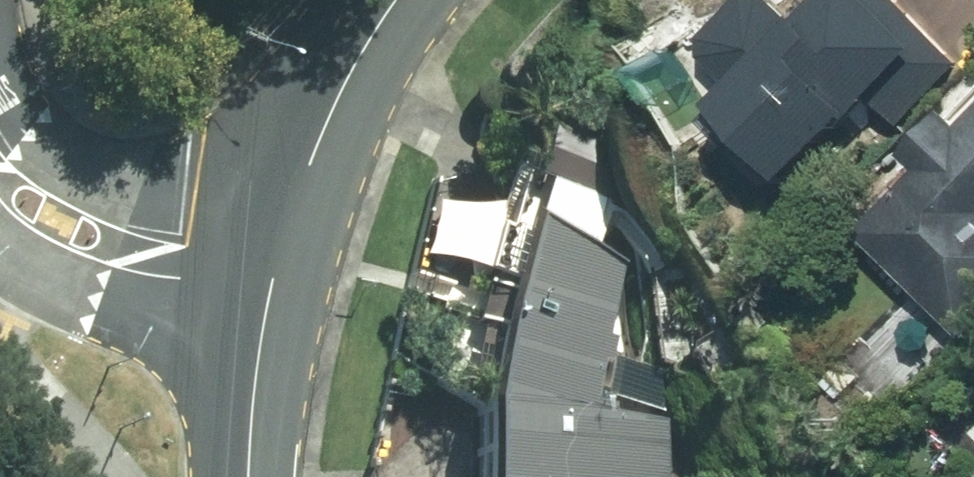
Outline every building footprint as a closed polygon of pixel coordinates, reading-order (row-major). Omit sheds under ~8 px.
[(795,185),(876,104),(902,130),(968,64),(903,0),(833,0),(806,28),(778,0),(750,0),(709,39),(708,58),(736,86),(716,106),(795,185)] [(862,236),(972,345),(973,342),(973,107),(962,119),(957,114),(915,156),(929,169),(862,236)] [(622,262),(535,219),(510,292),(482,406),(609,416),(602,394),(612,340),(604,338),(622,262)] [(482,406),(478,476),(662,476),(663,423),(609,416),(482,406)]
